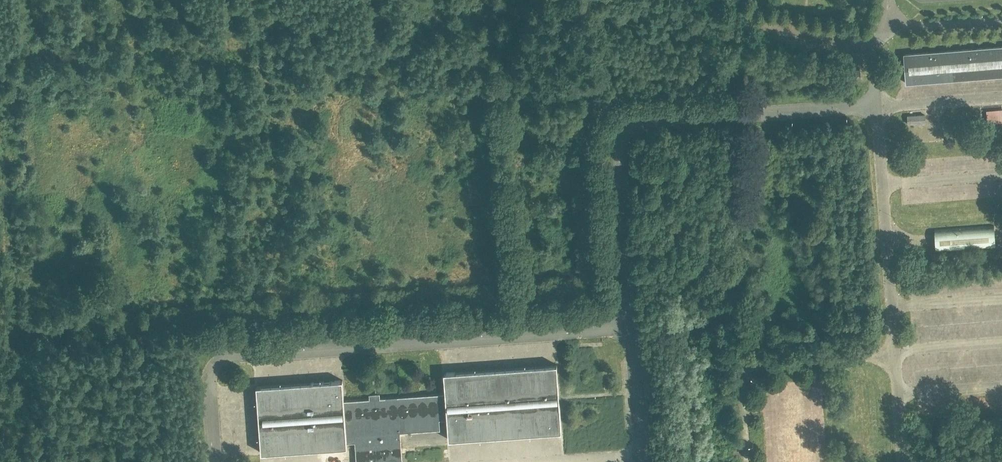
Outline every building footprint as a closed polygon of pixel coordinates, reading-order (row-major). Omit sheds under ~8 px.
[(906,73),(906,83),(1001,76),(1001,47),(904,54),(906,73)] [(846,69),(846,79),(861,78),(860,68),(846,69)] [(987,113),(988,121),(1001,120),(1001,110),(987,111),(987,113)] [(908,116),(908,124),(926,123),(925,115),(908,116)] [(996,248),(995,242),(994,225),(935,229),(936,252),(996,248)] [(357,461),(403,461),(400,433),(440,430),(440,420),(448,419),(449,440),(562,432),(557,365),(444,373),(446,393),(344,401),(343,380),(257,386),(262,453),(348,447),(347,443),(355,442),(357,461)]
